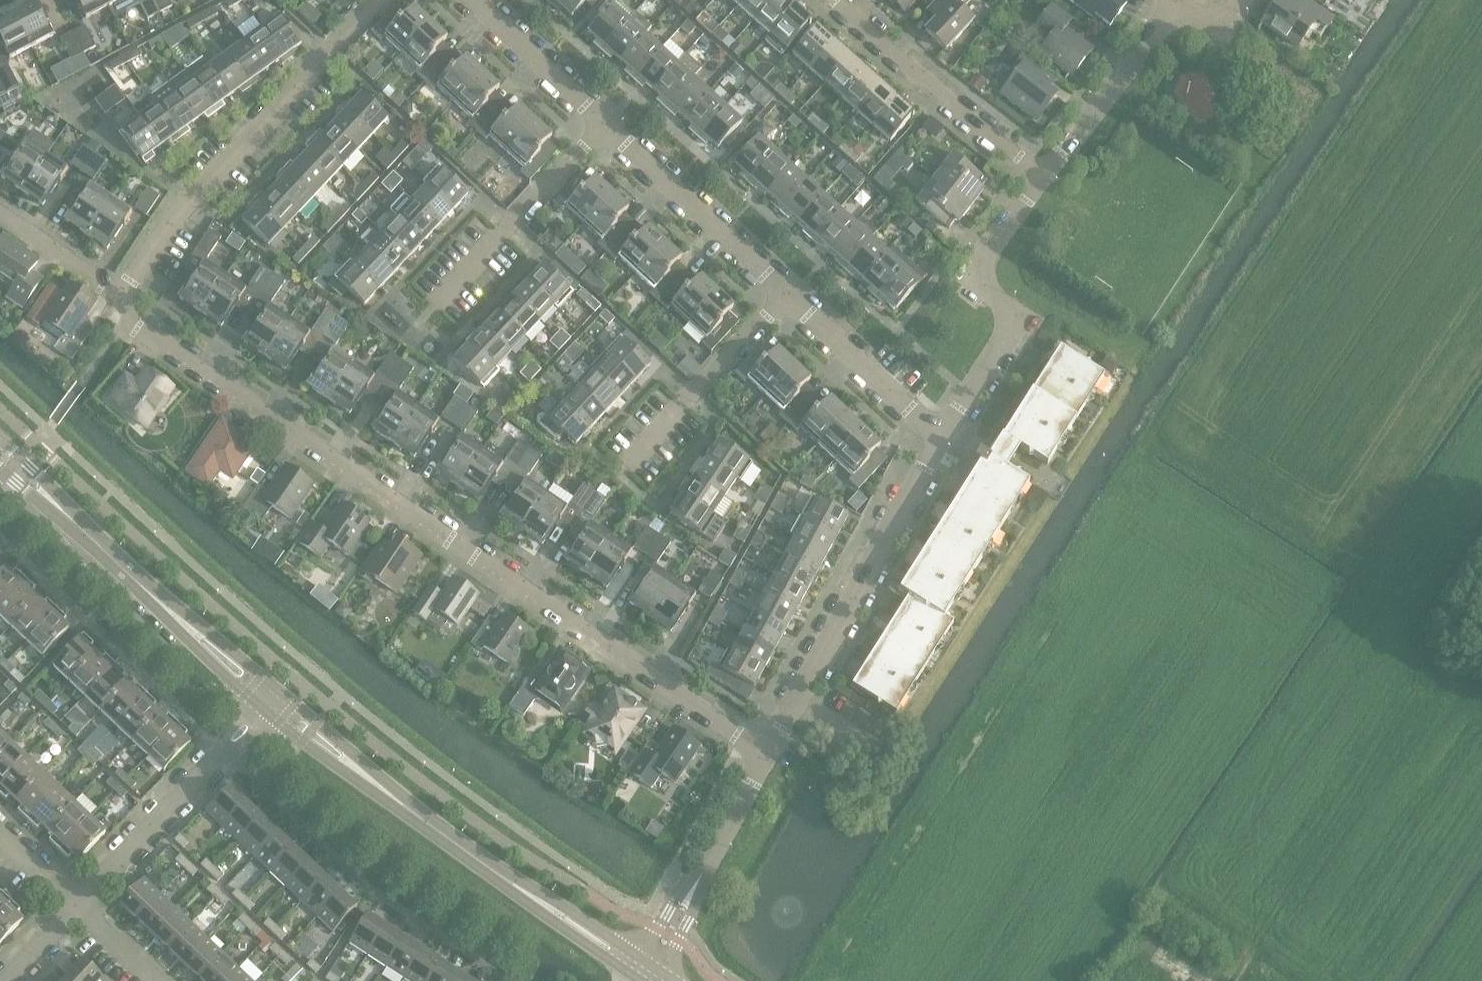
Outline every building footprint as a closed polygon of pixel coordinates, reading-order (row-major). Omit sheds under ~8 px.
[(35,0),(29,0),(12,9),(33,49),(55,37),(35,0)] [(105,0),(76,0),(87,20),(109,8),(105,0)] [(109,8),(115,19),(116,19),(141,6),(138,0),(105,0),(109,8)] [(154,0),(138,0),(141,6),(149,21),(161,14),(154,0)] [(170,0),(154,0),(161,14),(174,7),(170,0)] [(243,0),(230,0),(226,2),(230,9),(244,2),(243,0)] [(359,0),(341,0),(339,2),(349,11),(359,0)] [(552,7),(558,11),(561,7),(573,18),(586,3),(592,8),(599,0),(559,0),(552,7)] [(682,7),(694,17),(701,9),(691,0),(689,0),(682,7)] [(739,6),(755,21),(774,0),(744,0),(739,6)] [(794,0),(793,0),(790,4),(786,0),(774,0),(755,21),(771,35),(798,4),(794,0)] [(917,0),(892,0),(892,1),(891,2),(893,5),(895,3),(905,13),(917,0)] [(962,11),(971,1),(970,0),(939,0),(933,7),(942,15),(926,32),(946,51),(974,22),(962,11)] [(1077,1),(1079,2),(1076,6),(1092,19),(1095,15),(1110,27),(1127,5),(1121,0),(1077,0),(1077,1)] [(1309,31),(1320,39),(1334,18),(1309,1),(1302,11),(1285,0),(1278,0),(1263,23),(1298,47),(1309,31)] [(614,5),(613,6),(607,1),(596,12),(602,18),(589,32),(600,43),(597,47),(602,51),(630,21),(635,14),(622,3),(620,2),(619,2),(618,3),(616,3),(615,4),(614,5)] [(812,23),(800,13),(804,9),(798,4),(771,35),(766,41),(783,56),(812,23)] [(1092,51),(1065,30),(1072,21),(1052,6),(1036,26),(1052,38),(1041,52),(1070,74),(1072,71),(1077,70),(1092,51)] [(219,15),(215,8),(201,15),(205,23),(219,15)] [(431,23),(415,8),(402,22),(392,12),(372,33),(382,42),(385,38),(402,54),(431,23)] [(12,9),(0,16),(0,41),(10,60),(33,49),(12,9)] [(630,21),(602,51),(607,56),(611,52),(621,62),(646,35),(652,28),(636,14),(635,14),(630,21)] [(705,14),(698,21),(706,28),(712,21),(705,14)] [(205,23),(201,15),(188,23),(191,30),(205,23)] [(302,45),(281,16),(263,29),(287,62),(293,58),(290,54),(302,45)] [(688,21),(681,28),(690,36),(697,28),(688,21)] [(448,39),(431,23),(402,54),(420,70),(416,74),(425,83),(445,62),(435,52),(448,39)] [(97,48),(86,26),(73,33),(85,54),(97,48)] [(720,28),(713,36),(722,44),(729,36),(720,28)] [(837,39),(831,34),(828,38),(817,28),(793,55),(810,70),(837,39)] [(180,36),(177,29),(163,36),(167,43),(180,36)] [(287,62),(263,29),(245,42),(267,71),(278,62),(281,67),(287,62)] [(85,54),(73,33),(61,39),(72,61),(85,54)] [(662,50),(646,35),(621,62),(633,72),(629,76),(634,80),(662,50)] [(167,43),(163,36),(149,43),(153,51),(167,43)] [(720,50),(704,36),(696,45),(712,59),(720,50)] [(850,57),(839,48),(842,44),(837,39),(810,70),(826,84),(850,57)] [(267,71),(245,42),(228,54),(252,88),(258,84),(255,79),(267,71)] [(142,56),(138,49),(124,57),(128,64),(142,56)] [(678,64),(662,50),(634,80),(639,85),(643,81),(654,91),(678,64)] [(720,50),(715,57),(719,60),(723,60),(727,56),(720,50)] [(252,88),(228,54),(211,67),(232,96),(243,88),(247,92),(252,88)] [(128,64),(124,57),(111,64),(114,71),(128,64)] [(484,73),(468,57),(455,71),(445,62),(425,83),(434,91),(438,87),(455,103),(484,73)] [(864,63),(860,67),(850,57),(826,84),(842,99),(869,68),(864,63)] [(1056,96),(1049,90),(1056,81),(1024,57),(1016,67),(1021,70),(1003,94),(1037,121),(1056,96)] [(759,66),(751,58),(745,64),(753,72),(759,66)] [(232,96),(211,67),(205,59),(187,71),(217,113),(223,109),(220,105),(232,96)] [(694,79),(678,64),(654,91),(665,101),(661,105),(666,109),(694,79)] [(737,65),(729,74),(736,80),(744,72),(737,65)] [(9,67),(0,72),(0,79),(8,94),(21,88),(9,67)] [(373,68),(365,76),(374,84),(382,76),(373,68)] [(875,73),(869,68),(842,99),(858,113),(882,86),(871,77),(875,73)] [(217,113),(187,71),(169,84),(197,122),(208,113),(212,117),(217,113)] [(500,88),(484,73),(455,103),(472,120),(469,123),(478,132),(497,111),(487,102),(500,88)] [(1,110),(13,103),(8,94),(0,79),(0,108),(1,110)] [(710,93),(694,79),(666,109),(671,114),(675,110),(686,120),(710,93)] [(760,86),(752,79),(747,85),(755,92),(760,86)] [(197,122),(169,84),(151,96),(182,139),(188,134),(185,130),(197,122)] [(789,93),(781,86),(776,92),(784,99),(789,93)] [(901,97),(896,92),(893,96),(882,86),(858,113),(874,127),(901,97)] [(116,87),(97,101),(107,114),(125,101),(116,87)] [(397,92),(390,100),(400,109),(408,101),(397,92)] [(726,108),(710,93),(686,120),(697,130),(693,134),(698,138),(726,108)] [(784,99),(791,106),(797,100),(789,93),(784,99)] [(182,139),(151,96),(151,95),(133,108),(140,118),(162,147),(173,138),(177,143),(182,139)] [(389,119),(363,95),(352,106),(348,102),(343,107),(373,136),(389,119)] [(915,116),(903,105),(907,101),(901,97),(874,127),(891,142),(915,116)] [(408,102),(401,110),(409,117),(412,113),(413,106),(408,102)] [(373,136),(343,107),(339,112),(342,116),(332,127),(359,152),(373,136)] [(536,122),(520,107),(507,120),(497,111),(478,132),(487,140),(490,137),(507,153),(536,122)] [(743,123),(726,108),(698,138),(704,143),(707,139),(719,149),(743,123)] [(44,118),(32,110),(19,129),(30,137),(44,118)] [(821,122),(813,115),(808,121),(816,128),(821,122)] [(802,124),(794,116),(788,122),(796,129),(802,124)] [(931,117),(922,128),(936,139),(944,129),(931,117)] [(162,147),(140,118),(122,131),(147,164),(153,160),(150,155),(162,147)] [(553,137),(536,122),(507,153),(525,169),(521,173),(531,182),(550,161),(540,151),(553,137)] [(829,129),(821,122),(816,128),(824,135),(829,129)] [(359,152),(332,127),(323,137),(319,134),(314,139),(344,167),(359,152)] [(775,152),(759,137),(735,164),(746,174),(743,178),(748,183),(775,152)] [(344,167),(314,139),(309,144),(313,148),(303,158),(329,183),(344,167)] [(428,156),(434,149),(424,141),(418,147),(428,156)] [(48,156),(27,142),(2,178),(23,192),(48,156)] [(409,148),(403,142),(393,153),(399,159),(409,148)] [(853,151),(845,144),(840,150),(848,157),(853,151)] [(96,153),(85,145),(71,165),(83,173),(96,153)] [(450,146),(444,152),(453,160),(459,153),(450,146)] [(385,149),(376,158),(383,165),(382,165),(388,171),(399,159),(393,153),(392,155),(385,149)] [(861,158),(853,151),(848,157),(856,164),(861,158)] [(792,167),(775,152),(748,183),(753,188),(757,184),(768,194),(792,167)] [(108,161),(96,153),(83,173),(94,181),(108,161)] [(984,191),(981,189),(987,181),(954,155),(935,179),(972,208),(984,191)] [(69,170),(48,156),(23,192),(44,207),(69,170)] [(329,183),(303,158),(293,169),(289,165),(284,171),(314,199),(329,183)] [(840,158),(832,167),(841,175),(849,166),(840,158)] [(454,211),(469,195),(440,167),(424,184),(427,187),(428,187),(454,211)] [(808,181),(792,167),(768,194),(779,204),(775,208),(780,212),(808,181)] [(314,199),(284,171),(279,176),(283,179),(273,190),(299,215),(314,199)] [(882,172),(876,180),(884,187),(891,180),(882,172)] [(404,182),(395,173),(389,179),(399,188),(404,182)] [(380,179),(374,174),(363,185),(369,191),(380,179)] [(858,175),(851,182),(859,189),(865,182),(858,175)] [(489,178),(482,185),(489,192),(496,185),(489,178)] [(399,188),(389,179),(383,186),(393,194),(399,188)] [(613,194),(597,179),(584,193),(573,183),(554,203),(563,212),(567,209),(584,225),(613,194)] [(972,208),(935,179),(916,204),(950,230),(956,221),(959,224),(972,208)] [(824,196),(808,181),(780,212),(785,217),(789,213),(800,223),(824,196)] [(112,199),(91,185),(66,222),(87,236),(112,199)] [(369,191),(363,185),(353,197),(358,202),(369,191)] [(454,211),(428,187),(427,187),(414,202),(440,226),(454,211)] [(161,197),(149,189),(136,209),(147,217),(161,197)] [(299,215),(273,190),(263,200),(260,197),(255,202),(285,230),(299,215)] [(406,194),(391,210),(399,218),(425,242),(440,226),(414,202),(406,194)] [(629,209),(613,194),(584,225),(601,241),(598,245),(607,253),(626,232),(616,223),(629,209)] [(840,210),(824,196),(800,223),(811,233),(807,237),(812,241),(840,210)] [(133,213),(112,199),(87,236),(108,250),(133,213)] [(285,230),(255,202),(250,207),(254,211),(243,222),(269,247),(285,230)] [(375,213),(365,204),(360,210),(369,219),(375,213)] [(350,211),(344,205),(334,217),(340,222),(350,211)] [(369,219),(360,210),(353,217),(363,226),(369,219)] [(856,225),(840,210),(812,241),(817,246),(821,242),(832,252),(856,225)] [(340,222),(334,217),(323,228),(329,234),(340,222)] [(905,217),(899,224),(906,231),(913,224),(905,217)] [(425,242),(399,218),(384,233),(410,258),(425,242)] [(872,239),(878,233),(862,218),(856,225),(832,252),(843,262),(839,266),(844,270),(872,239)] [(914,225),(908,232),(917,240),(923,233),(914,225)] [(666,243),(649,228),(636,242),(626,232),(607,253),(616,262),(619,258),(637,274),(666,243)] [(222,239),(210,231),(197,251),(209,258),(222,239)] [(410,258),(384,233),(369,249),(396,274),(410,258)] [(345,245),(335,236),(329,242),(339,251),(345,245)] [(321,242),(315,237),(304,248),(310,254),(321,242)] [(3,239),(0,243),(0,281),(14,290),(9,297),(24,308),(43,280),(32,273),(38,263),(3,239)] [(888,254),(888,253),(872,239),(844,270),(849,275),(853,271),(864,280),(888,254)] [(925,245),(933,252),(938,246),(930,239),(925,245)] [(554,240),(548,247),(556,254),(564,246),(558,240),(554,240)] [(339,251),(329,242),(323,248),(333,257),(339,251)] [(682,258),(666,243),(637,274),(654,290),(650,294),(659,302),(679,282),(669,272),(682,258)] [(910,262),(894,247),(888,253),(888,254),(864,280),(875,290),(871,294),(877,299),(910,262)] [(310,254),(304,248),(293,260),(299,265),(310,254)] [(396,274),(369,249),(355,265),(354,265),(380,290),(396,274)] [(355,265),(351,261),(335,278),(335,279),(329,285),(343,298),(349,292),(365,306),(380,290),(354,265),(355,265)] [(920,283),(926,276),(910,262),(877,299),(882,304),(885,300),(897,310),(921,283),(920,283)] [(226,277),(205,263),(180,299),(201,314),(226,277)] [(275,274),(263,266),(250,286),(261,294),(275,274)] [(559,311),(575,293),(545,266),(529,282),(556,307),(555,307),(559,311)] [(286,282),(275,274),(261,294),(273,302),(286,282)] [(247,291),(226,277),(201,314),(222,328),(247,291)] [(718,293),(702,277),(689,291),(679,282),(659,302),(668,311),(672,307),(689,323),(718,293)] [(555,307),(556,307),(529,282),(515,298),(541,322),(555,307)] [(96,302),(71,285),(46,321),(66,335),(55,350),(72,361),(91,334),(80,327),(96,302)] [(734,308),(718,293),(689,323),(706,340),(703,343),(712,352),(732,331),(721,322),(734,308)] [(541,322),(515,298),(500,313),(526,338),(541,322)] [(596,313),(602,307),(592,298),(586,305),(596,313)] [(291,320),(270,306),(244,343),(265,357),(291,320)] [(339,318),(327,310),(314,330),(325,338),(339,318)] [(609,326),(616,320),(606,311),(600,318),(609,326)] [(526,338),(500,313),(485,329),(511,354),(526,338)] [(351,326),(339,318),(325,338),(337,346),(351,326)] [(312,335),(291,320),(265,357),(286,371),(312,335)] [(593,328),(587,334),(593,340),(597,336),(597,332),(593,328)] [(511,354),(485,329),(470,345),(496,370),(497,369),(511,354)] [(571,339),(562,331),(556,337),(566,346),(571,339)] [(566,346),(556,337),(550,343),(560,352),(566,346)] [(636,382),(651,366),(621,338),(606,354),(636,382)] [(585,352),(576,343),(570,350),(579,358),(585,352)] [(497,369),(496,370),(470,345),(455,361),(485,389),(501,372),(497,369)] [(795,365),(779,349),(766,363),(755,353),(736,374),(745,383),(749,379),(766,395),(795,365)] [(356,364),(335,350),(309,386),(330,401),(356,364)] [(579,358),(570,350),(564,356),(573,365),(579,358)] [(1105,375),(1065,350),(1008,441),(1020,448),(1048,466),(1105,375)] [(403,361),(392,354),(378,374),(390,381),(403,361)] [(636,382),(606,354),(591,370),(621,398),(636,382)] [(415,369),(403,361),(390,381),(401,389),(415,369)] [(542,371),(533,362),(527,368),(536,377),(542,371)] [(377,378),(356,364),(330,401),(351,415),(377,378)] [(811,380),(795,365),(766,395),(783,412),(779,415),(789,424),(808,403),(798,394),(811,380)] [(67,366),(58,379),(65,384),(74,371),(67,366)] [(536,377),(527,368),(521,375),(530,383),(536,377)] [(621,398),(591,370),(577,385),(606,413),(621,398)] [(167,401),(165,399),(173,388),(148,371),(138,385),(126,377),(112,399),(123,407),(120,411),(146,428),(157,411),(159,413),(167,401)] [(556,384),(546,375),(540,381),(550,390),(556,384)] [(550,390),(540,381),(535,387),(544,396),(550,390)] [(606,413),(577,385),(562,401),(592,429),(606,413)] [(497,390),(488,399),(495,406),(504,397),(497,390)] [(419,407),(398,393),(373,430),(394,444),(419,407)] [(467,405),(456,397),(442,417),(454,425),(467,405)] [(511,403),(505,397),(496,407),(502,413),(511,403)] [(847,414),(831,398),(818,412),(808,403),(789,424),(797,432),(801,428),(818,445),(847,414)] [(592,429),(562,401),(547,417),(545,415),(543,415),(540,416),(538,419),(537,422),(538,424),(556,440),(559,441),(561,440),(565,435),(576,445),(592,429)] [(479,413),(467,405),(454,425),(465,433),(479,413)] [(440,421),(419,407),(394,444),(415,458),(440,421)] [(865,430),(847,414),(818,445),(836,461),(865,430)] [(256,445),(230,427),(223,437),(216,432),(190,471),(205,482),(216,466),(233,478),(256,445)] [(881,445),(865,430),(836,461),(853,477),(850,481),(859,490),(879,469),(868,459),(881,445)] [(483,451),(462,437),(437,474),(458,488),(483,451)] [(1020,448),(1008,441),(1003,438),(990,458),(1007,469),(1020,448)] [(531,449),(520,441),(506,461),(518,468),(531,449)] [(754,464),(720,441),(708,460),(737,480),(737,481),(741,483),(754,464)] [(543,456),(531,449),(518,468),(530,476),(543,456)] [(504,465),(483,451),(458,488),(479,502),(504,465)] [(897,714),(954,623),(945,617),(1030,484),(1007,469),(990,458),(978,451),(973,459),(985,466),(904,593),(913,599),(857,689),(897,714)] [(725,498),(737,481),(737,480),(708,460),(695,478),(725,498)] [(264,462),(257,472),(264,476),(271,467),(264,462)] [(243,510),(263,523),(273,508),(290,519),(314,484),(288,466),(270,493),(260,486),(243,510)] [(816,482),(805,476),(800,484),(812,490),(816,482)] [(725,498),(695,478),(683,496),(713,516),(714,515),(725,498)] [(547,494),(526,480),(501,517),(522,531),(547,494)] [(596,492),(584,484),(571,504),(582,512),(596,492)] [(774,491),(762,485),(758,492),(769,499),(774,491)] [(607,500),(596,492),(582,512),(594,520),(607,500)] [(769,499),(758,492),(754,500),(765,506),(769,499)] [(568,508),(547,494),(522,531),(543,545),(568,508)] [(790,500),(779,494),(775,502),(786,508),(790,500)] [(714,515),(713,516),(683,496),(671,514),(705,537),(718,518),(714,515)] [(838,536),(849,516),(813,497),(802,517),(838,536)] [(786,508),(775,502),(771,509),(782,515),(786,508)] [(334,546),(347,555),(369,522),(344,505),(326,532),(314,523),(300,544),(321,558),(328,547),(334,546)] [(838,536),(802,517),(792,535),(796,538),(828,555),(838,536)] [(742,523),(738,530),(749,536),(753,529),(742,523)] [(611,538),(590,524),(565,561),(586,575),(611,538)] [(660,536),(648,528),(635,548),(646,556),(660,536)] [(749,536),(738,530),(733,538),(745,544),(749,536)] [(770,538),(759,532),(754,539),(765,545),(770,538)] [(671,544),(660,536),(646,556),(658,563),(671,544)] [(632,552),(611,538),(586,575),(607,589),(632,552)] [(828,555),(796,538),(786,557),(817,574),(828,555)] [(765,545),(754,539),(750,547),(761,553),(765,545)] [(360,576),(372,584),(375,579),(397,594),(422,557),(398,541),(393,549),(383,542),(360,576)] [(274,549),(266,560),(275,567),(284,555),(274,549)] [(725,550),(718,561),(730,568),(737,557),(725,550)] [(817,574),(786,557),(775,576),(807,593),(817,574)] [(675,582),(655,568),(630,604),(651,618),(675,582)] [(17,571),(13,575),(6,569),(0,575),(0,608),(27,580),(17,571)] [(749,576),(738,570),(733,577),(745,583),(749,576)] [(724,579),(713,571),(699,591),(711,599),(724,579)] [(807,593),(775,576),(765,595),(796,612),(807,593)] [(745,583),(733,577),(729,585),(740,591),(745,583)] [(431,588),(414,613),(427,622),(435,610),(459,626),(479,596),(454,579),(443,596),(431,588)] [(32,594),(36,589),(27,580),(0,608),(0,616),(12,627),(38,599),(32,594)] [(696,596),(675,582),(651,618),(672,633),(696,596)] [(329,594),(321,606),(330,613),(339,601),(329,594)] [(796,612),(765,595),(755,613),(786,631),(796,612)] [(58,610),(48,600),(44,605),(38,599),(12,627),(27,642),(58,610)] [(345,604),(337,615),(346,622),(354,611),(345,604)] [(728,614),(717,607),(713,615),(724,621),(728,614)] [(70,629),(64,623),(68,619),(58,610),(27,642),(44,657),(70,629)] [(786,631),(755,613),(744,632),(776,650),(786,631)] [(530,631),(507,615),(498,628),(488,621),(472,645),(482,652),(484,648),(508,664),(530,631)] [(724,621),(713,615),(709,623),(720,629),(724,621)] [(776,650),(744,632),(734,651),(765,669),(776,650)] [(97,654),(91,649),(95,645),(84,635),(54,667),(70,682),(97,654)] [(734,651),(730,648),(720,667),(713,663),(707,674),(737,694),(744,683),(754,688),(765,669),(734,651)] [(116,665),(107,656),(102,660),(97,654),(70,682),(86,697),(116,665)] [(585,668),(565,654),(560,655),(550,669),(540,663),(517,697),(531,706),(534,702),(550,699),(561,707),(560,710),(561,711),(586,673),(585,668)] [(8,662),(5,666),(3,667),(11,675),(16,670),(8,662)] [(126,674),(116,665),(86,697),(102,712),(128,684),(122,679),(126,674)] [(516,667),(509,678),(518,685),(525,673),(516,667)] [(18,690),(9,682),(4,687),(13,695),(18,690)] [(148,695),(138,685),(134,690),(128,684),(102,712),(117,727),(148,695)] [(0,693),(0,699),(4,703),(10,696),(3,689),(0,693)] [(46,708),(51,703),(40,692),(35,697),(46,708)] [(32,703),(23,695),(18,700),(27,708),(32,703)] [(159,714),(154,708),(158,704),(148,695),(117,727),(133,742),(159,714)] [(642,712),(637,708),(637,707),(636,703),(633,701),(629,702),(628,702),(617,695),(608,708),(596,700),(575,731),(588,740),(589,740),(616,758),(623,748),(620,745),(642,712)] [(54,715),(59,711),(51,703),(46,708),(54,715)] [(179,724),(169,715),(165,719),(159,714),(133,742),(149,757),(179,724)] [(53,732),(58,727),(49,720),(45,724),(53,732)] [(192,744),(185,738),(189,734),(179,724),(149,757),(165,772),(192,744)] [(69,730),(77,737),(82,732),(74,725),(69,730)] [(61,740),(66,735),(58,727),(53,732),(61,740)] [(700,746),(674,729),(656,756),(645,749),(629,772),(654,788),(663,775),(675,783),(700,746)] [(0,733),(0,757),(12,744),(0,733)] [(96,750),(87,742),(83,747),(91,755),(96,750)] [(12,744),(0,757),(0,788),(28,759),(12,744)] [(86,760),(91,755),(83,747),(78,752),(86,760)] [(639,756),(630,749),(620,763),(630,770),(639,756)] [(96,750),(91,755),(99,762),(104,757),(96,750)] [(86,760),(94,767),(99,762),(91,755),(86,760)] [(28,759),(0,788),(0,794),(7,801),(11,796),(17,802),(43,774),(28,759)] [(129,777),(121,769),(116,774),(124,782),(129,777)] [(59,789),(43,774),(17,802),(23,807),(18,812),(28,821),(59,789)] [(129,777),(124,782),(132,790),(137,785),(129,777)] [(116,791),(120,787),(112,779),(107,784),(116,791)] [(123,799),(128,794),(120,787),(116,791),(123,799)] [(247,803),(231,788),(208,813),(224,828),(247,803)] [(75,804),(59,789),(28,821),(38,830),(42,826),(48,831),(75,804)] [(263,818),(247,803),(224,828),(240,843),(263,818)] [(90,818),(75,804),(48,831),(54,837),(50,841),(60,851),(90,818)] [(107,834),(90,818),(60,851),(70,860),(74,856),(80,862),(107,834)] [(279,833),(263,818),(240,843),(255,858),(279,833)] [(294,848),(279,833),(255,858),(271,873),(294,848)] [(180,835),(175,841),(184,850),(189,844),(180,835)] [(310,863),(294,848),(271,873),(287,887),(310,863)] [(185,869),(191,863),(182,855),(176,861),(185,869)] [(207,860),(201,866),(210,874),(216,868),(207,860)] [(193,877),(199,871),(191,863),(185,869),(193,877)] [(326,878),(310,863),(287,887),(302,902),(326,878)] [(210,874),(219,882),(224,876),(216,868),(210,874)] [(341,892),(326,878),(302,902),(318,917),(341,892)] [(161,895),(145,879),(121,904),(137,919),(161,895)] [(216,899),(222,893),(213,885),(208,891),(216,899)] [(238,890),(233,896),(241,904),(247,898),(238,890)] [(2,892),(0,894),(0,914),(12,901),(2,892)] [(334,933),(358,908),(341,892),(318,917),(334,933)] [(225,907),(231,901),(222,893),(216,899),(225,907)] [(177,910),(161,895),(137,919),(153,934),(177,910)] [(241,904),(250,912),(256,905),(247,898),(241,904)] [(18,915),(22,911),(12,901),(0,914),(0,947),(24,921),(18,915)] [(192,925),(177,910),(153,934),(169,949),(192,925)] [(245,914),(239,920),(248,929),(253,923),(245,914)] [(387,927),(369,915),(350,943),(369,955),(387,927)] [(270,919),(264,925),(273,933),(279,928),(270,919)] [(253,923),(248,929),(256,937),(262,931),(253,923)] [(208,939),(192,925),(169,949),(184,964),(208,939)] [(405,939),(387,927),(369,955),(387,967),(405,939)] [(273,933),(282,941),(287,935),(279,928),(273,933)] [(224,954),(208,939),(184,964),(200,979),(224,954)] [(424,950),(405,939),(387,967),(405,979),(424,950)] [(285,953),(276,944),(270,950),(279,958),(285,953)] [(424,950),(405,979),(408,980),(430,980),(442,962),(424,950)] [(285,953),(279,958),(288,967),(293,961),(285,953)] [(224,954),(200,979),(202,980),(228,980),(239,969),(224,954)] [(308,966),(316,974),(322,969),(313,960),(308,966)] [(84,961),(69,977),(73,980),(106,980),(84,961)] [(442,962),(430,980),(455,980),(460,974),(442,962)] [(239,969),(228,980),(252,980),(239,969)]
